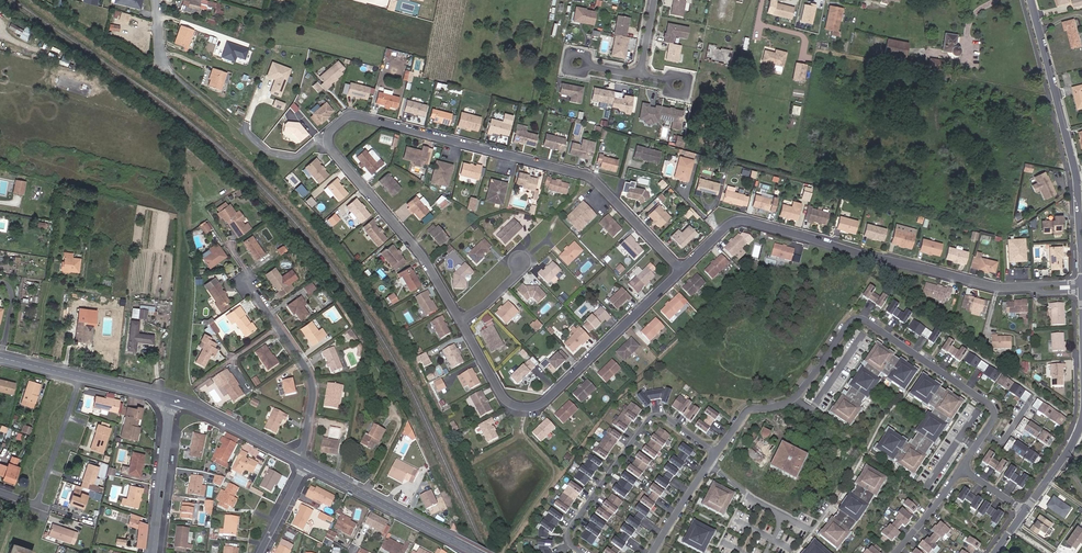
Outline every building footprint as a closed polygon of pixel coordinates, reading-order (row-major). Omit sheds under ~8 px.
[(144,0),(117,0),(116,5),(142,11),(144,0)] [(206,0),(182,0),(181,4),(179,9),(197,14),(199,6),(204,8),(204,6),(206,0)] [(669,5),(670,6),(669,7),(667,15),(679,18),(682,2),(680,1),(681,0),(670,0),(669,5)] [(219,9),(220,3),(219,2),(218,7),(214,6),(213,12),(221,14),(222,10),(219,9)] [(789,19),(792,8),(774,3),(771,14),(789,19)] [(811,24),(815,5),(810,4),(810,7),(804,5),(800,22),(811,24)] [(581,22),(592,25),(595,13),(585,11),(585,9),(575,7),(575,12),(576,12),(575,17),(578,20),(581,21),(581,22)] [(828,7),(824,28),(832,30),(831,34),(838,36),(839,30),(837,29),(841,9),(828,7)] [(578,20),(575,17),(576,12),(575,12),(573,21),(581,22),(581,21),(578,20)] [(129,25),(131,17),(123,16),(122,23),(129,25)] [(624,37),(628,18),(617,16),(613,35),(614,35),(624,37)] [(1081,45),(1074,19),(1062,22),(1064,31),(1068,30),(1072,48),(1081,45)] [(34,30),(28,26),(26,30),(12,22),(9,28),(22,34),(20,37),(28,41),(34,30)] [(188,39),(191,39),(194,30),(181,25),(174,43),(185,47),(188,39)] [(666,25),(662,43),(667,44),(669,44),(671,36),(683,39),(685,28),(666,25)] [(954,45),(955,35),(944,34),(942,51),(950,52),(951,54),(953,54),(955,55),(957,54),(958,52),(959,50),(959,49),(958,47),(954,45)] [(624,37),(614,35),(610,56),(623,58),(625,49),(624,48),(624,47),(625,46),(627,38),(624,37)] [(904,56),(906,43),(888,40),(885,53),(904,56)] [(246,56),(248,47),(227,41),(223,56),(236,59),(237,54),(246,56)] [(674,62),(678,46),(669,44),(667,44),(666,52),(666,54),(665,54),(664,60),(674,62)] [(727,68),(730,53),(717,50),(717,51),(713,50),(714,48),(705,46),(702,61),(708,62),(707,63),(720,66),(720,67),(727,68)] [(772,54),(773,52),(764,50),(762,60),(782,65),(785,52),(776,50),(775,53),(774,55),(772,54)] [(940,70),(942,61),(929,58),(928,68),(940,70)] [(290,69),(270,61),(264,77),(272,80),(267,93),(279,98),(290,69)] [(343,62),(323,78),(331,88),(335,85),(334,84),(338,81),(341,79),(347,74),(345,71),(348,68),(343,62)] [(805,65),(795,63),(791,79),(801,81),(805,65)] [(212,74),(210,79),(208,84),(220,89),(226,72),(212,67),(210,74),(212,74)] [(326,89),(320,82),(315,86),(321,93),(326,89)] [(568,85),(560,83),(558,94),(569,96),(568,101),(578,103),(581,88),(570,86),(569,87),(567,86),(568,85)] [(374,89),(354,84),(352,96),(359,98),(363,99),(371,101),(374,89)] [(1073,87),(1078,109),(1081,108),(1081,85),(1073,87)] [(612,93),(612,92),(592,88),(589,100),(609,104),(612,93)] [(619,94),(612,93),(609,104),(609,107),(616,108),(618,111),(621,111),(624,110),(624,106),(629,107),(631,94),(623,92),(622,97),(618,96),(619,94)] [(402,99),(382,93),(379,104),(388,107),(392,108),(399,110),(402,99)] [(273,99),(272,106),(284,109),(285,102),(273,99)] [(328,118),(335,112),(329,103),(325,100),(319,105),(322,109),(316,114),(316,115),(313,117),(320,125),(323,123),(329,119),(328,118)] [(429,106),(409,100),(406,111),(426,117),(429,106)] [(656,119),(659,107),(653,106),(653,109),(646,107),(647,105),(640,103),(637,119),(643,120),(643,123),(651,124),(651,122),(655,123),(656,119)] [(667,109),(659,107),(656,119),(678,123),(681,112),(671,110),(668,110),(667,109)] [(453,114),(434,109),(432,117),(435,118),(435,121),(450,125),(453,114)] [(482,117),(461,112),(458,126),(467,128),(471,129),(478,131),(482,117)] [(490,121),(487,133),(492,134),(492,132),(496,133),(498,131),(500,132),(500,133),(509,135),(514,116),(504,113),(503,121),(495,119),(490,121)] [(310,134),(301,122),(287,121),(286,131),(295,132),(302,141),(310,134)] [(520,130),(516,128),(512,141),(515,142),(515,139),(520,140),(521,138),(526,139),(529,143),(535,144),(538,134),(526,131),(525,129),(522,128),(520,130)] [(561,151),(565,138),(545,133),(542,144),(549,146),(550,146),(552,146),(553,147),(557,148),(557,150),(561,151)] [(580,143),(570,141),(567,152),(586,157),(587,154),(591,155),(593,146),(592,146),(594,140),(582,137),(580,143)] [(672,146),(674,138),(667,137),(666,145),(672,146)] [(661,152),(636,145),(633,156),(643,160),(643,158),(648,160),(648,161),(658,164),(661,152)] [(358,155),(357,156),(362,162),(364,165),(371,174),(384,163),(373,150),(372,150),(369,151),(367,148),(365,150),(358,155)] [(428,149),(423,148),(422,153),(418,152),(418,153),(416,153),(416,152),(407,149),(405,160),(415,163),(422,165),(424,165),(428,149)] [(602,153),(597,152),(595,161),(599,162),(598,166),(614,170),(617,159),(601,155),(602,153)] [(692,160),(678,157),(673,175),(679,177),(678,178),(679,179),(682,179),(687,180),(692,160)] [(321,164),(317,160),(307,169),(320,185),(330,177),(325,172),(324,171),(323,170),(323,169),(320,165),(321,164)] [(729,162),(724,161),(721,160),(719,169),(727,171),(729,162)] [(452,166),(436,162),(431,182),(447,187),(452,166)] [(1030,172),(1031,165),(1023,164),(1022,171),(1030,172)] [(478,181),(482,167),(477,166),(477,169),(463,165),(460,176),(478,181)] [(379,181),(384,187),(387,190),(392,197),(401,189),(388,173),(379,181)] [(526,177),(527,175),(519,173),(516,185),(524,187),(523,189),(533,192),(537,180),(529,178),(526,177)] [(1044,173),(1035,177),(1044,198),(1054,194),(1051,187),(1050,186),(1049,185),(1050,184),(1047,177),(1046,177),(1044,173)] [(560,184),(556,183),(551,182),(551,180),(547,179),(544,192),(568,198),(571,187),(560,184)] [(718,184),(698,179),(694,195),(699,196),(700,191),(716,195),(718,184)] [(342,184),(339,180),(329,188),(341,203),(350,196),(340,185),(342,184)] [(508,184),(491,180),(486,202),(503,206),(508,184)] [(24,182),(15,181),(13,192),(22,193),(24,182)] [(326,186),(323,189),(329,197),(333,194),(326,186)] [(627,187),(625,198),(636,200),(637,198),(638,198),(638,200),(640,205),(650,200),(645,191),(627,187)] [(800,198),(808,200),(812,189),(803,187),(800,198)] [(726,190),(725,190),(722,200),(741,205),(743,196),(743,195),(733,192),(726,190)] [(771,199),(755,195),(752,205),(760,207),(761,208),(764,209),(773,211),(776,198),(772,196),(771,199)] [(424,206),(428,203),(423,197),(419,200),(416,196),(406,204),(409,207),(413,212),(419,220),(429,212),(424,206)] [(312,200),(307,203),(312,208),(316,205),(312,200)] [(448,204),(444,200),(438,204),(442,208),(448,204)] [(473,211),(476,201),(471,200),(468,210),(473,211)] [(363,208),(358,201),(350,208),(353,212),(352,214),(353,214),(358,220),(362,225),(371,218),(365,210),(364,210),(363,209),(363,208)] [(792,207),(782,205),(779,216),(785,217),(788,218),(796,220),(801,204),(793,202),(792,207)] [(217,208),(219,212),(227,206),(225,203),(217,208)] [(219,212),(217,213),(220,218),(221,217),(226,223),(227,222),(234,232),(237,230),(240,234),(250,227),(247,222),(244,224),(241,220),(244,218),(238,209),(235,212),(230,204),(227,206),(219,212)] [(595,218),(582,205),(566,221),(578,234),(595,218)] [(647,215),(650,213),(657,206),(656,205),(646,214),(647,215)] [(647,215),(646,216),(650,220),(651,219),(653,221),(656,224),(655,225),(659,229),(669,219),(657,206),(650,213),(647,215)] [(811,207),(807,206),(804,218),(808,219),(807,221),(812,223),(813,221),(816,222),(819,222),(820,222),(824,223),(827,213),(810,209),(811,207)] [(355,223),(358,220),(353,214),(349,217),(355,223)] [(1043,221),(1044,231),(1054,231),(1056,233),(1058,233),(1061,230),(1061,220),(1063,220),(1063,214),(1054,215),(1055,220),(1043,221)] [(336,216),(329,221),(332,226),(339,222),(336,216)] [(620,230),(607,216),(598,225),(612,239),(620,230)] [(837,228),(844,230),(847,231),(853,232),(856,221),(840,217),(837,228)] [(521,230),(513,221),(497,237),(505,246),(510,241),(509,240),(511,239),(511,240),(521,230)] [(379,233),(380,233),(376,228),(377,227),(374,223),(365,230),(368,234),(367,235),(379,249),(387,243),(382,236),(379,233)] [(865,223),(863,235),(871,237),(874,237),(883,239),(885,227),(865,223)] [(209,230),(204,224),(200,227),(204,233),(209,230)] [(682,248),(697,234),(689,226),(682,232),(679,230),(672,237),(682,248)] [(438,232),(435,229),(429,235),(433,239),(435,238),(440,244),(447,238),(440,231),(438,232)] [(915,235),(895,230),(892,241),(912,247),(915,235)] [(732,258),(746,243),(738,235),(723,249),(732,258)] [(263,253),(252,236),(246,240),(251,248),(250,250),(256,258),(263,253)] [(634,243),(628,237),(619,246),(634,262),(643,253),(633,244),(634,243)] [(922,237),(918,249),(927,251),(930,252),(938,254),(941,243),(922,237)] [(484,239),(481,243),(489,251),(492,248),(484,239)] [(1024,239),(1007,240),(1007,262),(1024,262),(1024,239)] [(211,252),(203,257),(209,266),(217,260),(217,261),(226,255),(217,242),(208,248),(211,252)] [(489,251),(481,243),(467,255),(476,265),(481,260),(480,259),(483,256),(486,253),(489,251)] [(583,253),(574,244),(568,251),(565,253),(560,259),(568,268),(583,253)] [(284,245),(278,249),(281,253),(287,249),(284,245)] [(781,247),(773,245),(769,257),(789,263),(793,251),(785,249),(781,247)] [(387,252),(380,257),(391,271),(404,260),(401,257),(400,258),(398,255),(395,252),(396,251),(393,248),(388,253),(387,252)] [(953,260),(956,260),(965,263),(968,253),(950,248),(947,258),(953,260)] [(1061,248),(1049,248),(1050,270),(1061,269),(1061,259),(1058,259),(1058,258),(1062,258),(1061,248)] [(63,264),(61,264),(60,269),(78,271),(80,258),(72,257),(72,253),(63,252),(63,256),(64,256),(64,261),(63,264)] [(712,280),(729,263),(721,255),(704,272),(712,280)] [(995,261),(972,255),(970,263),(977,264),(976,268),(982,270),(983,269),(989,270),(992,271),(995,261)] [(465,264),(461,267),(461,270),(459,272),(456,272),(454,274),(454,288),(455,289),(463,289),(463,287),(465,283),(465,280),(463,277),(466,275),(470,275),(473,273),(465,264)] [(619,264),(615,268),(621,274),(625,269),(619,264)] [(562,274),(553,265),(544,275),(542,273),(538,277),(548,287),(562,274)] [(280,296),(293,287),(289,282),(291,281),(286,274),(281,277),(275,268),(265,275),(271,283),(273,281),(274,283),(279,290),(277,291),(280,296)] [(653,277),(645,270),(630,285),(638,294),(642,291),(641,290),(643,287),(648,282),(653,277)] [(294,279),(289,271),(286,274),(291,281),(294,279)] [(412,274),(410,271),(398,277),(400,281),(399,283),(402,288),(404,289),(406,287),(411,296),(422,289),(413,273),(412,274)] [(691,300),(705,285),(697,277),(691,283),(689,286),(683,292),(691,300)] [(224,294),(222,291),(223,290),(221,288),(222,287),(218,282),(213,285),(210,280),(205,284),(217,303),(220,307),(227,302),(229,300),(225,294),(224,294)] [(310,282),(303,288),(307,293),(314,288),(310,282)] [(876,294),(872,292),(874,288),(869,284),(861,296),(866,299),(867,298),(871,301),(876,294)] [(924,295),(939,299),(939,298),(946,300),(947,297),(951,297),(953,288),(949,286),(948,289),(943,288),(937,286),(927,284),(924,295)] [(526,290),(523,287),(517,293),(527,304),(531,301),(534,301),(540,307),(547,300),(538,290),(533,290),(532,289),(530,289),(530,290),(526,290)] [(632,299),(622,289),(610,301),(618,310),(628,301),(629,303),(632,299)] [(438,312),(433,304),(430,299),(433,297),(430,293),(418,300),(428,318),(438,312)] [(880,308),(887,297),(882,293),(879,297),(876,294),(871,301),(875,303),(874,305),(880,308)] [(670,320),(688,303),(680,294),(670,303),(667,307),(662,312),(670,320)] [(308,314),(302,305),(305,303),(301,296),(287,305),(293,313),(295,312),(301,319),(308,314)] [(985,300),(966,296),(963,306),(972,309),(981,311),(983,311),(985,300)] [(398,304),(395,297),(389,300),(392,307),(398,304)] [(895,317),(899,310),(895,308),(898,304),(892,300),(885,312),(890,315),(891,314),(895,317)] [(1025,300),(1013,300),(1014,303),(1014,304),(1005,305),(1005,303),(1001,304),(1002,311),(1006,311),(1006,313),(1026,312),(1025,300)] [(220,307),(217,303),(215,304),(220,311),(229,305),(227,302),(220,307)] [(1064,303),(1050,303),(1050,308),(1051,308),(1051,324),(1064,325),(1064,315),(1062,315),(1062,308),(1064,308),(1064,303)] [(238,306),(226,314),(232,322),(235,321),(244,335),(254,328),(249,322),(244,314),(241,310),(238,306)] [(501,314),(498,317),(508,327),(520,316),(509,306),(506,309),(507,310),(504,312),(502,315),(501,314)] [(100,310),(78,308),(74,341),(72,340),(72,344),(75,344),(75,342),(89,343),(91,326),(89,326),(90,320),(95,321),(95,314),(99,314),(100,310)] [(147,310),(138,309),(137,317),(146,318),(147,310)] [(600,325),(605,320),(607,322),(608,323),(612,319),(601,309),(588,322),(597,331),(602,327),(600,325)] [(903,324),(911,313),(905,309),(903,313),(899,310),(895,317),(899,319),(898,321),(903,324)] [(433,325),(442,341),(451,336),(445,323),(446,323),(444,319),(433,325)] [(647,342),(662,327),(654,319),(639,333),(647,342)] [(924,336),(928,330),(913,319),(907,328),(919,335),(920,333),(924,336)] [(138,321),(130,320),(126,349),(135,350),(136,342),(152,344),(153,335),(137,333),(138,321)] [(317,330),(311,321),(301,328),(311,344),(326,334),(321,327),(317,330)] [(208,324),(204,327),(207,331),(210,333),(213,331),(208,324)] [(505,349),(494,329),(483,336),(493,355),(505,349)] [(932,343),(940,332),(934,329),(932,332),(928,330),(924,336),(928,339),(927,340),(932,343)] [(592,340),(582,330),(579,333),(577,330),(574,333),(575,335),(578,337),(575,339),(570,345),(575,349),(572,353),(574,354),(587,341),(588,343),(592,340)] [(416,340),(412,333),(405,337),(409,344),(416,340)] [(1062,342),(1062,333),(1051,333),(1051,350),(1063,350),(1062,342)] [(991,336),(992,349),(1010,347),(1010,337),(997,338),(996,336),(991,336)] [(211,354),(214,347),(216,343),(206,337),(204,341),(206,343),(196,361),(204,366),(209,357),(207,356),(209,353),(211,354)] [(626,361),(640,347),(632,338),(618,353),(626,361)] [(950,354),(955,347),(951,345),(953,341),(948,338),(940,349),(945,352),(946,351),(950,354)] [(265,345),(256,352),(268,369),(277,362),(265,345)] [(876,382),(881,374),(892,382),(891,382),(900,388),(900,387),(905,390),(917,372),(912,369),(912,368),(905,363),(904,364),(887,353),(887,352),(881,347),(880,348),(875,345),(870,353),(873,354),(871,357),(869,355),(864,363),(867,365),(862,372),(860,371),(851,384),(853,385),(844,398),(842,396),(838,402),(840,404),(838,406),(836,405),(831,413),(834,416),(846,424),(850,426),(858,415),(856,414),(863,405),(862,404),(868,395),(870,396),(878,384),(876,382)] [(959,361),(966,350),(961,346),(958,350),(955,347),(950,354),(954,357),(953,358),(959,361)] [(458,353),(455,348),(445,353),(455,370),(465,365),(460,357),(458,353)] [(329,363),(330,367),(332,372),(342,369),(335,349),(323,354),(325,358),(326,358),(329,363)] [(968,351),(962,360),(974,368),(975,366),(979,369),(984,362),(968,351)] [(555,375),(570,360),(562,352),(550,364),(547,361),(541,367),(546,372),(549,369),(555,375)] [(427,356),(421,360),(424,366),(431,362),(427,356)] [(608,384),(622,369),(614,361),(599,376),(608,384)] [(993,381),(999,372),(984,362),(979,369),(983,371),(982,373),(993,381)] [(537,369),(531,363),(513,381),(520,389),(525,384),(523,383),(527,379),(528,381),(533,376),(532,375),(537,369)] [(1064,368),(1064,363),(1047,363),(1046,375),(1048,375),(1047,384),(1058,385),(1059,375),(1058,375),(1058,373),(1060,373),(1060,368),(1064,368)] [(212,380),(224,395),(228,392),(234,400),(243,394),(238,386),(235,382),(237,380),(232,373),(229,375),(226,370),(212,380)] [(474,372),(464,377),(473,392),(482,386),(474,372)] [(1001,374),(995,382),(1007,390),(1013,381),(1001,374)] [(256,376),(251,379),(256,386),(261,383),(256,376)] [(926,378),(921,376),(909,393),(914,396),(913,397),(922,403),(922,402),(933,409),(928,417),(925,415),(917,428),(919,430),(909,446),(900,440),(901,439),(889,430),(887,433),(886,433),(878,445),(879,445),(876,449),(889,457),(890,456),(903,465),(902,466),(912,472),(912,471),(915,473),(920,465),(918,463),(920,461),(922,463),(926,456),(925,455),(933,443),(932,442),(934,439),(936,440),(944,427),(942,426),(948,418),(950,420),(955,412),(953,411),(955,409),(957,410),(962,403),(958,400),(958,399),(951,394),(950,395),(933,383),(934,382),(926,377),(926,378)] [(12,394),(15,383),(0,379),(0,390),(12,394)] [(292,379),(282,381),(285,395),(294,393),(292,379)] [(40,385),(29,381),(22,404),(33,408),(40,385)] [(1030,393),(1013,381),(1007,390),(1024,402),(1030,393)] [(583,404),(598,390),(590,382),(583,388),(581,390),(575,396),(583,404)] [(327,397),(325,397),(324,405),(338,407),(341,386),(328,383),(326,394),(327,395),(327,397)] [(443,384),(436,387),(439,395),(447,392),(443,384)] [(663,388),(655,390),(656,399),(661,398),(663,399),(662,402),(668,404),(673,390),(667,388),(667,390),(663,388)] [(642,392),(638,396),(647,407),(651,404),(649,401),(651,400),(656,399),(655,390),(646,391),(643,394),(642,392)] [(483,394),(472,399),(482,420),(494,415),(483,394)] [(693,403),(693,402),(689,399),(688,400),(681,395),(674,406),(681,411),(685,414),(693,403)] [(105,399),(95,396),(93,406),(101,408),(100,412),(106,414),(107,410),(116,412),(118,400),(115,400),(115,401),(105,399)] [(1065,417),(1036,397),(1030,406),(1059,425),(1065,417)] [(636,417),(641,410),(631,402),(626,410),(625,409),(622,413),(623,414),(633,421),(634,422),(637,418),(636,417)] [(566,426),(580,411),(572,403),(557,417),(566,426)] [(693,422),(701,409),(693,403),(685,414),(689,417),(688,418),(693,422)] [(132,440),(135,441),(137,436),(135,436),(136,431),(134,430),(134,427),(135,428),(138,420),(139,420),(143,409),(137,407),(136,410),(128,407),(125,417),(123,417),(121,424),(123,425),(119,437),(127,439),(132,440)] [(716,421),(720,415),(709,408),(705,413),(709,415),(706,420),(713,424),(715,420),(716,421)] [(278,422),(280,423),(283,419),(284,420),(287,415),(274,409),(265,426),(275,432),(278,427),(277,426),(278,422)] [(628,429),(633,421),(623,414),(618,422),(617,421),(614,425),(626,434),(629,429),(628,429)] [(1040,429),(1022,417),(1013,431),(1020,435),(1022,431),(1034,439),(1037,434),(1040,429)] [(711,428),(710,428),(713,424),(706,420),(704,423),(700,421),(696,426),(707,434),(711,428)] [(553,436),(559,430),(550,421),(535,436),(544,444),(550,438),(553,436)] [(496,427),(493,423),(481,431),(484,435),(480,437),(483,443),(487,440),(492,448),(501,442),(496,436),(495,433),(492,430),(496,427)] [(95,433),(90,449),(101,453),(109,430),(96,425),(94,432),(95,433)] [(377,445),(384,431),(373,425),(368,434),(366,433),(360,444),(371,449),(374,443),(377,445)] [(754,441),(745,453),(760,464),(774,447),(766,440),(769,436),(772,429),(764,425),(759,435),(752,429),(747,436),(754,441)] [(666,443),(671,436),(660,428),(654,435),(651,439),(652,439),(663,447),(666,443)] [(619,442),(623,437),(611,429),(607,433),(608,434),(603,441),(614,448),(619,441),(619,442)] [(405,441),(409,432),(405,430),(401,439),(405,441)] [(1053,438),(1042,430),(1038,435),(1036,439),(1047,447),(1053,438)] [(339,434),(329,432),(328,439),(323,438),(320,452),(335,455),(339,434)] [(234,444),(237,438),(225,433),(223,438),(221,437),(218,442),(221,443),(214,458),(212,457),(210,460),(214,462),(215,458),(226,463),(235,445),(234,444)] [(192,450),(190,457),(200,459),(204,437),(193,435),(190,449),(192,450)] [(1027,449),(1009,436),(1000,450),(1007,454),(1009,450),(1021,458),(1024,453),(1025,454),(1023,458),(1035,466),(1040,457),(1029,449),(1030,447),(1029,446),(1027,449)] [(658,454),(663,447),(652,439),(646,447),(646,446),(643,450),(655,459),(658,455),(658,454)] [(603,441),(598,448),(597,447),(594,452),(606,460),(609,456),(608,456),(614,448),(603,441)] [(806,456),(782,444),(782,443),(770,465),(794,478),(806,456)] [(691,457),(695,452),(684,444),(680,449),(683,452),(681,456),(687,460),(690,456),(691,457)] [(241,451),(235,462),(245,468),(252,471),(258,461),(252,457),(250,460),(248,458),(245,457),(247,454),(241,451)] [(138,476),(143,456),(131,453),(128,468),(121,467),(120,473),(138,476)] [(640,479),(652,461),(639,453),(636,458),(637,458),(632,466),(631,465),(627,470),(640,479)] [(992,456),(987,453),(979,464),(984,467),(986,464),(990,466),(995,460),(991,457),(992,456)] [(472,464),(479,460),(476,455),(469,458),(472,464)] [(583,468),(594,475),(599,468),(600,468),(603,464),(591,455),(588,460),(589,460),(583,468)] [(12,456),(9,464),(16,467),(19,459),(12,456)] [(675,457),(671,462),(682,470),(686,465),(684,464),(687,460),(681,456),(678,460),(675,457)] [(226,463),(215,458),(214,462),(225,467),(227,464),(226,463)] [(411,469),(412,467),(396,458),(395,461),(411,469)] [(999,462),(995,460),(990,466),(995,469),(992,473),(997,476),(1005,465),(999,461),(999,462)] [(390,472),(403,479),(406,473),(409,475),(407,480),(411,482),(418,469),(412,467),(411,469),(395,461),(390,472)] [(245,468),(235,462),(233,466),(243,471),(245,468)] [(82,482),(81,487),(82,488),(96,493),(98,486),(92,484),(98,467),(88,463),(82,481),(82,482)] [(9,464),(8,467),(0,464),(0,475),(4,477),(3,480),(13,484),(19,468),(16,467),(9,464)] [(677,478),(680,472),(669,465),(666,470),(669,472),(667,476),(673,481),(676,477),(677,478)] [(592,480),(595,476),(594,475),(583,468),(582,467),(579,471),(580,472),(575,479),(586,486),(591,479),(592,480)] [(887,477),(868,467),(865,471),(860,478),(861,479),(857,485),(858,486),(856,489),(855,489),(853,492),(852,491),(849,496),(851,497),(846,505),(844,504),(842,509),(843,510),(841,512),(842,513),(839,516),(838,515),(831,524),(830,523),(825,530),(826,530),(822,534),(839,548),(842,544),(843,545),(848,538),(847,537),(860,523),(862,519),(860,518),(866,508),(868,509),(879,489),(880,490),(885,482),(884,482),(887,477)] [(1012,481),(1017,474),(1013,472),(1014,471),(1008,467),(1001,478),(1006,482),(1008,478),(1012,481)] [(114,470),(107,468),(105,475),(112,477),(114,470)] [(277,479),(278,480),(280,477),(268,470),(260,486),(270,492),(274,485),(277,479)] [(401,481),(403,479),(390,472),(388,475),(401,481)] [(623,479),(620,482),(632,490),(638,482),(625,473),(622,478),(623,479)] [(1021,477),(1017,474),(1012,481),(1016,484),(1014,487),(1019,491),(1027,479),(1021,476),(1021,477)] [(200,487),(202,478),(191,476),(188,494),(199,496),(200,487)] [(224,478),(216,476),(213,482),(221,486),(224,479),(224,478)] [(673,481),(667,476),(664,480),(660,478),(657,483),(668,491),(671,485),(670,484),(673,481)] [(27,482),(25,479),(21,478),(18,479),(17,483),(18,485),(23,487),(25,486),(27,482)] [(580,495),(582,491),(570,482),(567,487),(568,487),(563,494),(574,502),(579,494),(580,495)] [(632,490),(620,482),(618,486),(617,485),(613,490),(625,499),(632,490)] [(731,502),(734,497),(733,497),(735,492),(715,482),(713,487),(712,487),(710,492),(709,495),(708,495),(706,500),(707,500),(704,505),(724,515),(726,510),(727,510),(730,505),(729,505),(731,502)] [(223,492),(219,502),(216,506),(225,510),(228,506),(229,507),(234,498),(232,497),(231,497),(233,494),(237,488),(228,483),(223,492)] [(82,509),(87,492),(81,490),(82,488),(81,487),(75,485),(68,504),(82,509)] [(655,493),(652,496),(659,501),(661,497),(663,498),(666,493),(655,485),(652,490),(655,493)] [(137,509),(141,489),(129,486),(127,500),(125,506),(137,509)] [(969,490),(964,486),(956,498),(961,501),(964,498),(968,501),(972,494),(968,491),(969,490)] [(325,495),(315,490),(310,487),(305,497),(310,499),(311,498),(320,503),(328,507),(333,497),(326,493),(325,495)] [(215,500),(219,502),(223,492),(220,490),(215,500)] [(437,504),(432,491),(421,496),(427,509),(437,504)] [(569,509),(574,502),(563,494),(558,501),(557,501),(554,505),(566,513),(569,509)] [(974,510),(982,499),(977,495),(976,496),(972,494),(968,501),(972,503),(969,507),(974,510)] [(607,502),(604,506),(615,514),(616,514),(619,510),(624,503),(613,495),(608,502),(607,502)] [(659,501),(652,496),(650,500),(646,498),(642,503),(653,511),(657,506),(656,505),(659,501)] [(1071,509),(1054,497),(1053,499),(1053,500),(1052,502),(1051,502),(1048,507),(1065,518),(1071,509)] [(923,505),(915,499),(913,502),(909,499),(905,504),(908,507),(906,510),(905,509),(901,514),(902,515),(898,519),(899,520),(894,526),(892,525),(889,530),(888,529),(883,533),(886,536),(883,539),(889,544),(892,541),(894,542),(898,538),(899,539),(903,534),(900,531),(905,525),(908,528),(913,523),(911,522),(915,517),(913,516),(916,513),(917,514),(921,509),(920,508),(923,505)] [(990,504),(984,500),(977,512),(982,515),(984,512),(988,514),(993,508),(989,505),(990,504)] [(181,512),(180,520),(191,521),(193,506),(182,504),(181,512)] [(648,518),(652,513),(641,505),(637,511),(641,513),(638,517),(644,521),(647,517),(648,518)] [(299,509),(295,517),(297,518),(294,526),(302,530),(312,511),(301,506),(299,509)] [(615,514),(604,506),(601,510),(600,509),(597,514),(609,522),(615,514)] [(995,524),(1003,513),(997,509),(997,510),(993,508),(988,514),(992,517),(990,521),(995,524)] [(560,522),(563,518),(551,509),(548,513),(548,514),(543,521),(554,528),(559,521),(560,522)] [(135,547),(144,548),(147,525),(141,523),(142,517),(129,513),(129,518),(128,525),(137,528),(135,547)] [(387,522),(370,513),(364,524),(382,533),(380,535),(384,537),(389,527),(386,526),(387,522)] [(1041,515),(1037,520),(1039,522),(1038,523),(1036,525),(1035,526),(1034,525),(1030,530),(1037,535),(1040,530),(1046,534),(1053,524),(1041,515)] [(226,516),(224,529),(220,529),(219,534),(235,536),(238,517),(226,516)] [(339,517),(335,526),(343,531),(343,532),(350,536),(355,527),(347,523),(348,522),(339,517)] [(607,525),(595,517),(591,521),(593,522),(590,526),(601,534),(607,525)] [(644,521),(638,517),(635,521),(632,518),(628,523),(639,531),(643,526),(642,525),(644,521)] [(548,534),(549,532),(551,534),(555,529),(554,528),(543,521),(540,525),(541,526),(539,530),(538,538),(547,539),(548,534)] [(715,536),(714,535),(716,531),(696,521),(694,526),(693,525),(691,530),(690,534),(689,533),(687,538),(688,539),(685,544),(705,552),(708,548),(709,549),(711,544),(710,543),(712,540),(713,541),(715,536)] [(73,531),(51,524),(47,535),(69,542),(73,531)] [(932,550),(929,548),(934,542),(935,543),(939,538),(940,539),(944,534),(941,532),(944,529),(938,524),(936,527),(935,526),(930,532),(928,530),(925,535),(928,537),(923,544),(921,542),(917,547),(916,546),(912,551),(915,552),(929,552),(932,550)] [(601,534),(590,526),(587,530),(588,530),(582,538),(593,546),(599,538),(599,539),(602,534),(601,534)] [(634,539),(638,533),(627,526),(623,531),(627,533),(624,537),(630,542),(633,538),(634,539)] [(185,549),(186,545),(188,528),(176,527),(174,548),(185,549)] [(327,530),(324,537),(332,541),(336,535),(327,530)] [(1081,541),(1081,532),(1081,533),(1076,530),(1067,543),(1077,549),(1081,541)] [(975,547),(976,548),(980,543),(969,535),(968,538),(965,536),(963,539),(969,543),(964,551),(961,549),(960,551),(957,549),(955,552),(956,552),(971,552),(975,547)] [(630,542),(624,537),(621,541),(618,539),(614,544),(625,552),(629,546),(628,546),(630,542)] [(388,539),(387,540),(383,548),(382,549),(390,552),(405,552),(408,545),(404,543),(402,547),(388,539)] [(817,540),(814,544),(813,544),(807,550),(808,551),(806,552),(831,552),(817,540)] [(11,544),(8,552),(31,552),(32,551),(11,544)] [(548,552),(548,550),(551,551),(552,545),(537,544),(537,549),(539,549),(538,552),(548,552)] [(881,552),(883,549),(878,544),(875,547),(874,546),(870,550),(869,549),(865,552),(881,552)]
